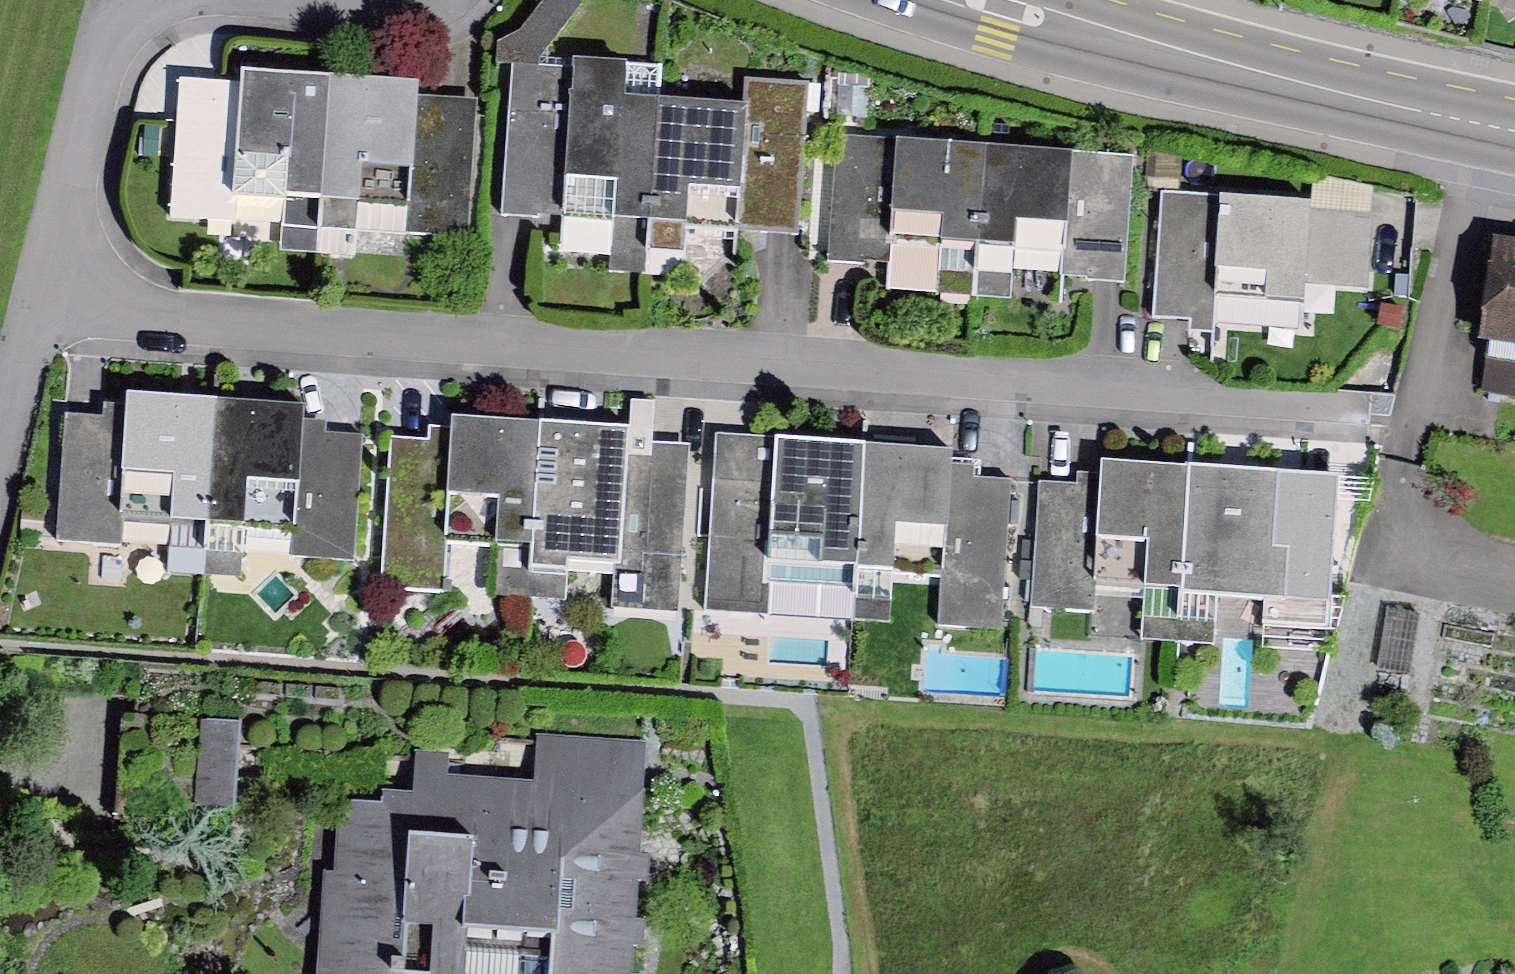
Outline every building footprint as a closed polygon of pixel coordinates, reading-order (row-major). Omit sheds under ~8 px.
[(579,0),(544,0),(519,33),(544,52),(582,2),(579,0)] [(544,52),(519,33),(497,45),(497,66),(512,65),(540,67),(539,57),(544,52)] [(626,65),(573,61),(572,69),(563,222),(613,225),(609,274),(645,277),(645,250),(656,101),(623,100),(626,65)] [(563,222),(572,69),(540,67),(512,65),(502,218),(563,222)] [(329,82),(244,76),(244,84),(233,224),(282,227),(281,252),(317,255),(329,82)] [(233,224),(244,84),(181,79),(170,219),(233,224)] [(748,80),(746,107),(738,230),(796,234),(806,84),(748,80)] [(416,88),(329,82),(317,255),(355,257),(357,232),(406,236),(415,97),(416,88)] [(477,101),(415,97),(406,236),(468,240),(477,101)] [(746,107),(656,101),(645,250),(683,253),(685,226),(738,230),(746,107)] [(886,266),(896,141),(837,137),(826,261),(886,266)] [(986,148),(896,141),(886,266),(884,291),(938,295),(942,245),(980,248),(986,148)] [(1072,153),(986,148),(980,248),(976,296),(1011,299),(1014,252),(1065,256),(1072,153)] [(1135,157),(1072,153),(1065,256),(1064,279),(1084,280),(1087,284),(1127,287),(1135,157)] [(1217,300),(1224,199),(1164,194),(1154,319),(1189,321),(1188,332),(1214,334),(1217,300)] [(1313,214),(1314,207),(1224,199),(1217,300),(1305,306),(1307,285),(1366,289),(1371,218),(1313,214)] [(1495,243),(1480,343),(1514,349),(1514,246),(1495,243)] [(1381,307),(1378,327),(1400,330),(1403,309),(1381,307)] [(218,399),(126,393),(125,406),(118,524),(172,527),(171,546),(208,549),(210,525),(218,399)] [(310,404),(218,399),(210,525),(303,531),(309,420),(310,404)] [(118,524),(125,406),(105,404),(103,421),(67,418),(57,541),(116,546),(118,524)] [(329,421),(309,420),(303,531),(302,558),(356,560),(361,439),(328,437),(329,421)] [(538,425),(454,421),(455,429),(446,542),(529,547),(538,425)] [(630,431),(538,425),(529,547),(528,573),(568,576),(570,560),(621,564),(629,443),(630,431)] [(446,542),(455,429),(430,427),(429,443),(395,440),(383,587),(442,592),(446,542)] [(770,581),(779,441),(716,437),(704,610),(767,614),(770,581)] [(857,569),(866,448),(779,441),(770,581),(857,586),(857,569)] [(688,447),(629,443),(621,564),(618,609),(677,613),(688,447)] [(953,454),(866,448),(857,569),(945,576),(952,466),(953,454)] [(1182,590),(1190,470),(1101,465),(1101,476),(1093,586),(1182,590)] [(974,467),(952,466),(945,576),(942,627),(1003,630),(1012,482),(973,479),(974,467)] [(1279,476),(1190,470),(1182,590),(1181,598),(1267,603),(1287,605),(1291,556),(1274,555),(1278,498),(1279,476)] [(1093,586),(1101,476),(1079,474),(1078,487),(1041,485),(1032,610),(1091,614),(1093,586)] [(1335,501),(1278,498),(1274,555),(1291,556),(1287,605),(1267,603),(1266,623),(1328,627),(1335,501)] [(1148,603),(1141,635),(1215,652),(1222,619),(1148,603)] [(1419,614),(1387,609),(1378,671),(1410,675),(1419,614)] [(242,724),(122,717),(115,826),(194,830),(195,810),(200,743),(240,746),(242,724)] [(532,782),(451,777),(452,750),(415,748),(413,796),(383,794),(382,805),(339,802),(335,871),(321,870),(315,973),(468,973),(469,942),(520,945),(519,973),(631,973),(632,953),(644,954),(645,924),(633,924),(636,886),(648,887),(650,860),(638,859),(645,737),(535,731),(532,782)] [(236,813),(240,746),(200,743),(195,810),(236,813)]
